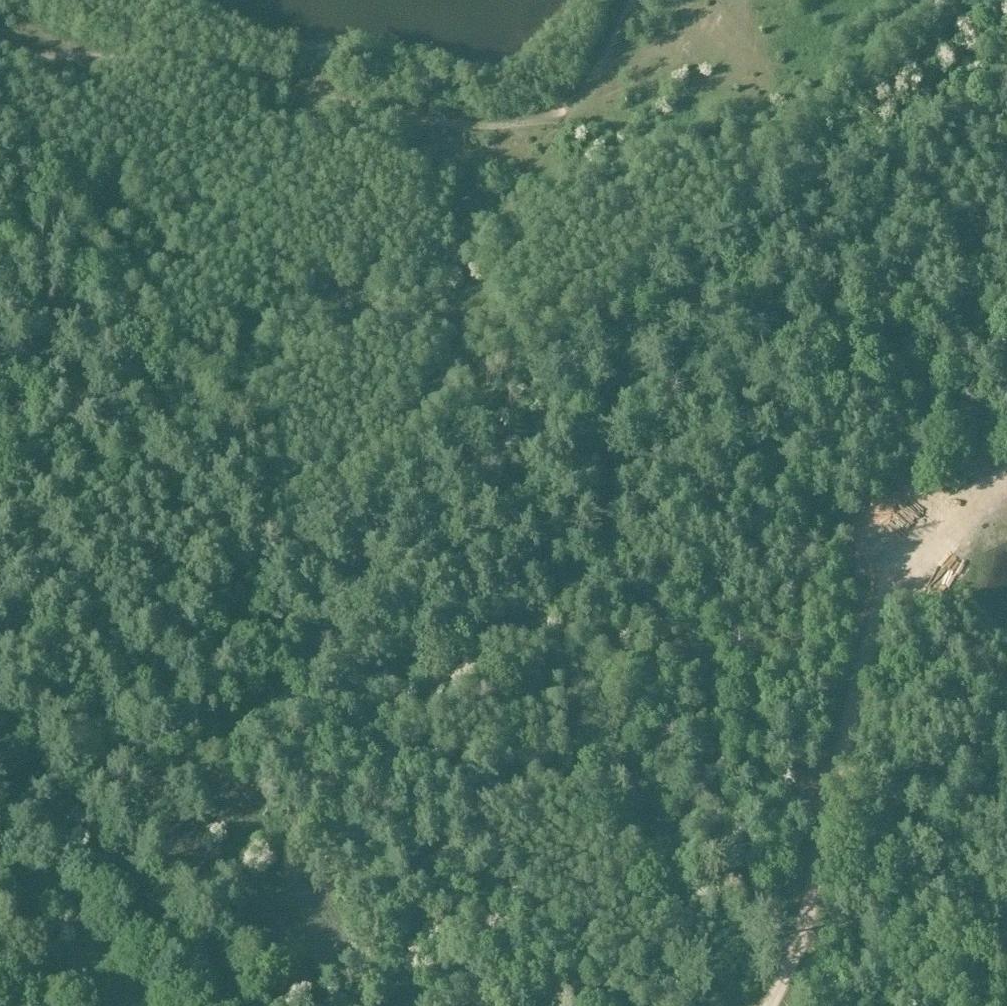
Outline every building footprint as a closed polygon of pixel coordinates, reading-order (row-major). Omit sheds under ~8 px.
[(836,916),(843,906),(829,895),(821,905),(836,916)]
